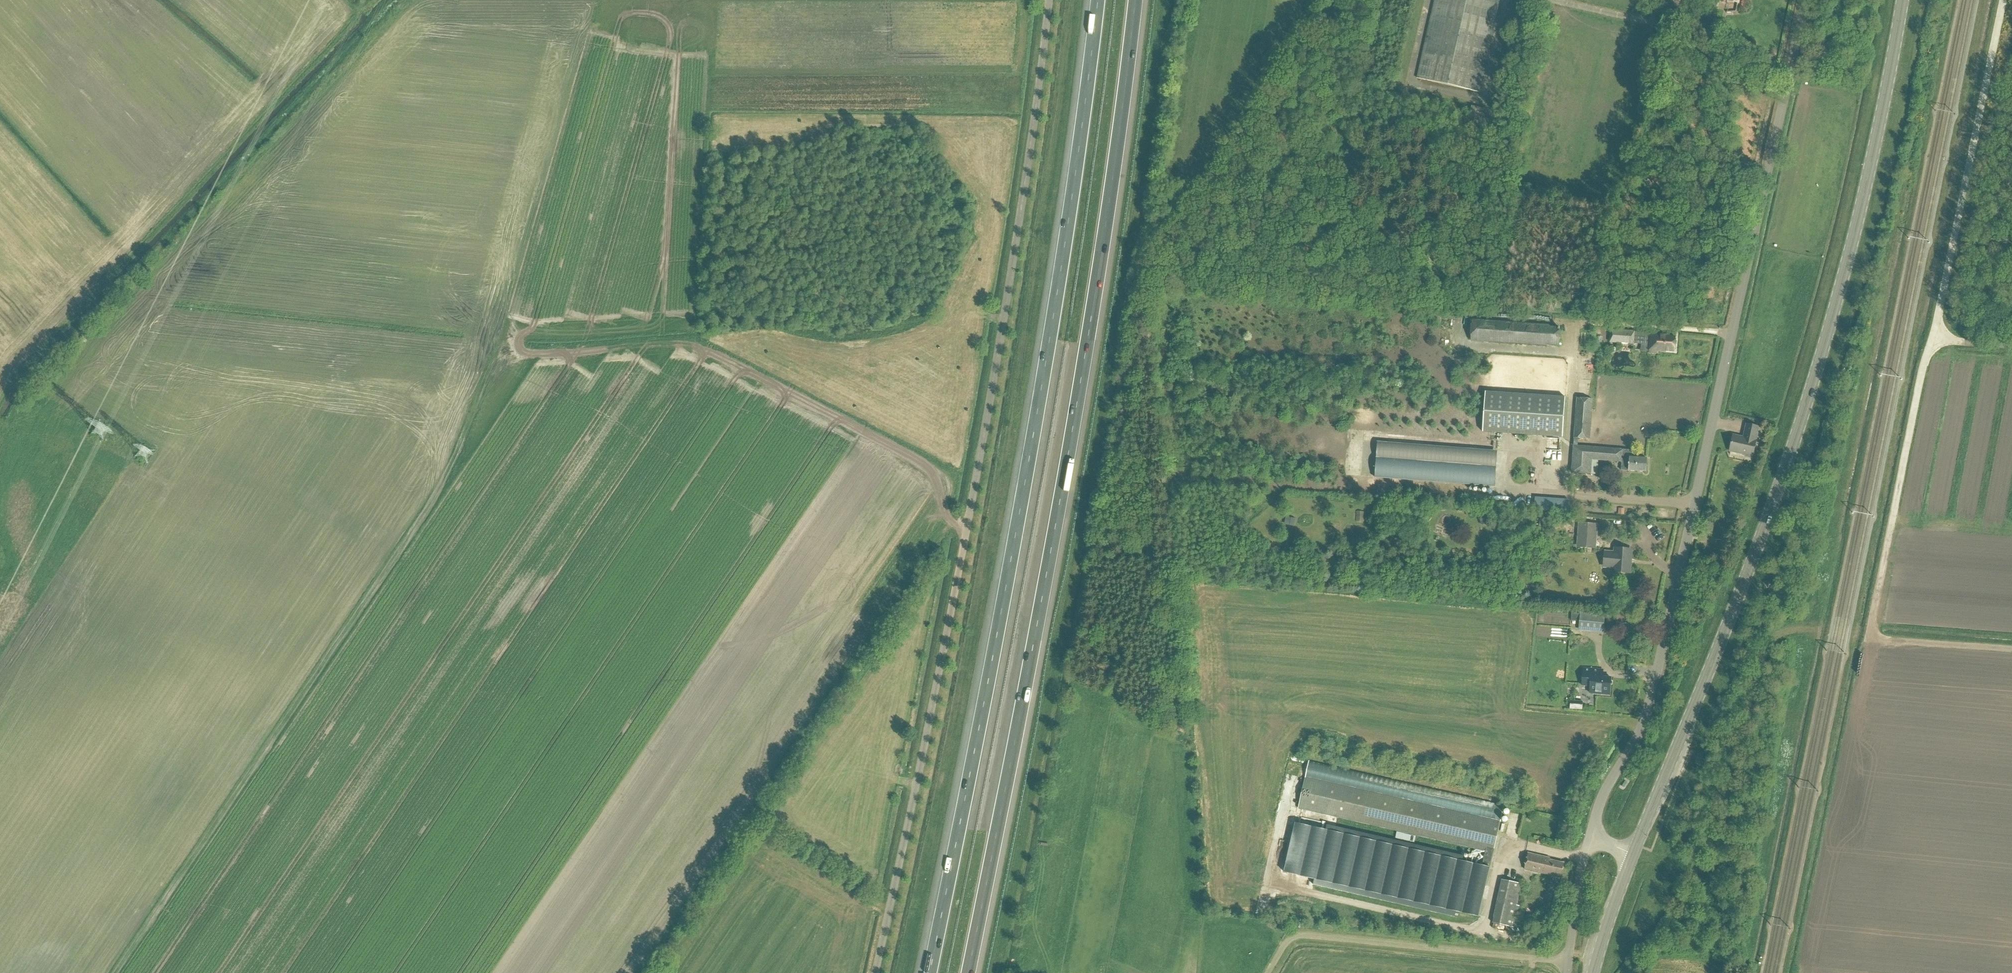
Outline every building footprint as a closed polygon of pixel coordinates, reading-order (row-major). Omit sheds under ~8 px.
[(1501,0),(1435,0),(1417,79),(1479,93),(1501,0)] [(1559,347),(1560,329),(1472,323),(1471,342),(1559,347)] [(1675,352),(1676,338),(1666,337),(1666,336),(1660,336),(1661,334),(1651,333),(1650,353),(1658,354),(1659,352),(1666,352),(1666,351),(1675,352)] [(1595,360),(1595,352),(1583,353),(1584,360),(1595,360)] [(1483,431),(1563,437),(1566,397),(1508,393),(1507,393),(1486,392),(1483,431)] [(1590,440),(1593,400),(1578,399),(1572,473),(1591,474),(1592,460),(1623,463),(1622,471),(1646,472),(1647,459),(1632,458),(1633,451),(1578,447),(1579,439),(1590,440)] [(1756,440),(1759,427),(1746,424),(1743,438),(1733,435),(1729,452),(1745,455),(1745,457),(1752,458),(1756,441),(1756,440)] [(1495,487),(1498,451),(1378,442),(1375,478),(1495,487)] [(1364,522),(1365,512),(1357,512),(1356,522),(1364,522)] [(1482,526),(1492,524),(1490,516),(1480,518),(1482,526)] [(1284,525),(1294,527),(1296,519),(1286,517),(1284,525)] [(1597,550),(1598,524),(1579,523),(1577,549),(1597,550)] [(1722,561),(1725,541),(1717,540),(1715,560),(1722,561)] [(1630,571),(1631,552),(1629,550),(1617,549),(1615,551),(1615,553),(1605,553),(1604,568),(1614,569),(1614,570),(1615,572),(1628,573),(1630,571)] [(1604,633),(1606,614),(1580,612),(1579,631),(1604,633)] [(1610,695),(1611,678),(1603,677),(1603,670),(1584,668),(1582,686),(1591,686),(1590,693),(1610,695)] [(1576,700),(1576,708),(1589,708),(1589,699),(1576,700)] [(1486,851),(1483,865),(1296,822),(1284,871),(1479,916),(1504,807),(1310,762),(1299,807),(1486,851)] [(1561,878),(1564,864),(1550,860),(1550,859),(1529,854),(1526,870),(1561,878)] [(1514,928),(1519,905),(1517,905),(1522,884),(1503,880),(1493,924),(1514,928)] [(1716,970),(1727,971),(1728,961),(1717,959),(1716,970)]
